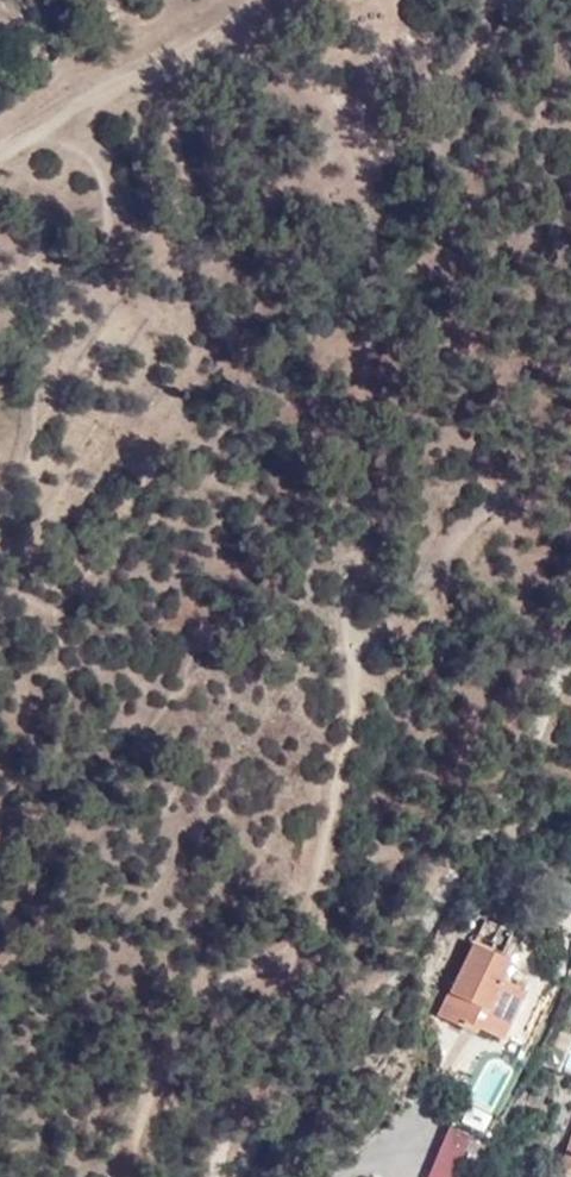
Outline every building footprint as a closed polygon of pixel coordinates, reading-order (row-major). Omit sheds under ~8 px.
[(513,956),(476,938),(441,1010),(467,1022),(470,1015),(502,1032),(524,985),(504,975),(513,956)]
